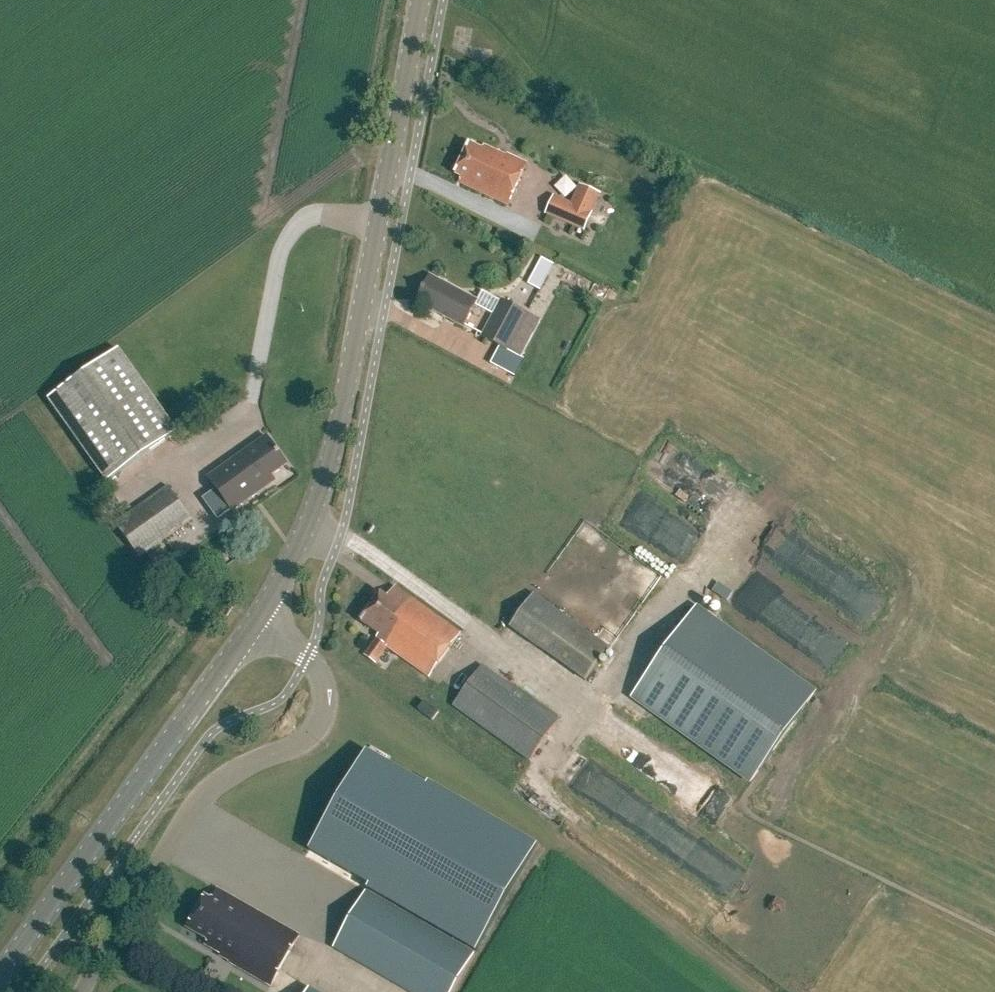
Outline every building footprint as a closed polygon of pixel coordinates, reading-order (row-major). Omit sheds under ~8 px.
[(468,143),(455,174),(462,177),(460,182),(508,204),(527,162),(498,150),(497,152),(483,146),(482,149),(468,143)] [(545,214),(584,231),(601,194),(579,184),(571,202),(553,195),(545,214)] [(540,274),(536,261),(524,265),(526,272),(532,276),(540,274)] [(432,310),(465,327),(479,300),(431,274),(417,300),(433,308),(432,310)] [(501,299),(480,337),(521,359),(541,321),(501,299)] [(47,399),(106,483),(178,432),(119,348),(47,399)] [(260,493),(256,487),(287,465),(267,436),(208,477),(232,512),(260,493)] [(656,480),(707,502),(717,478),(666,456),(656,480)] [(139,558),(159,544),(192,521),(169,487),(116,525),(139,558)] [(664,555),(677,542),(664,529),(651,542),(664,555)] [(386,647),(429,678),(461,634),(394,586),(387,596),(379,590),(358,620),(379,635),(364,655),(375,663),(386,647)] [(586,680),(608,650),(610,647),(534,592),(509,627),(585,682),(586,680)] [(814,694),(696,610),(634,696),(752,781),(814,694)] [(529,761),(559,719),(482,663),(452,705),(529,761)] [(438,712),(424,701),(417,710),(432,720),(438,712)] [(479,948),(537,846),(368,748),(309,850),(479,948)] [(601,804),(609,787),(599,783),(592,799),(601,804)] [(475,953),(366,890),(333,947),(411,991),(453,991),(475,953)] [(222,959),(270,985),(297,936),(217,891),(212,900),(206,897),(188,928),(209,940),(206,945),(224,955),(222,959)]
